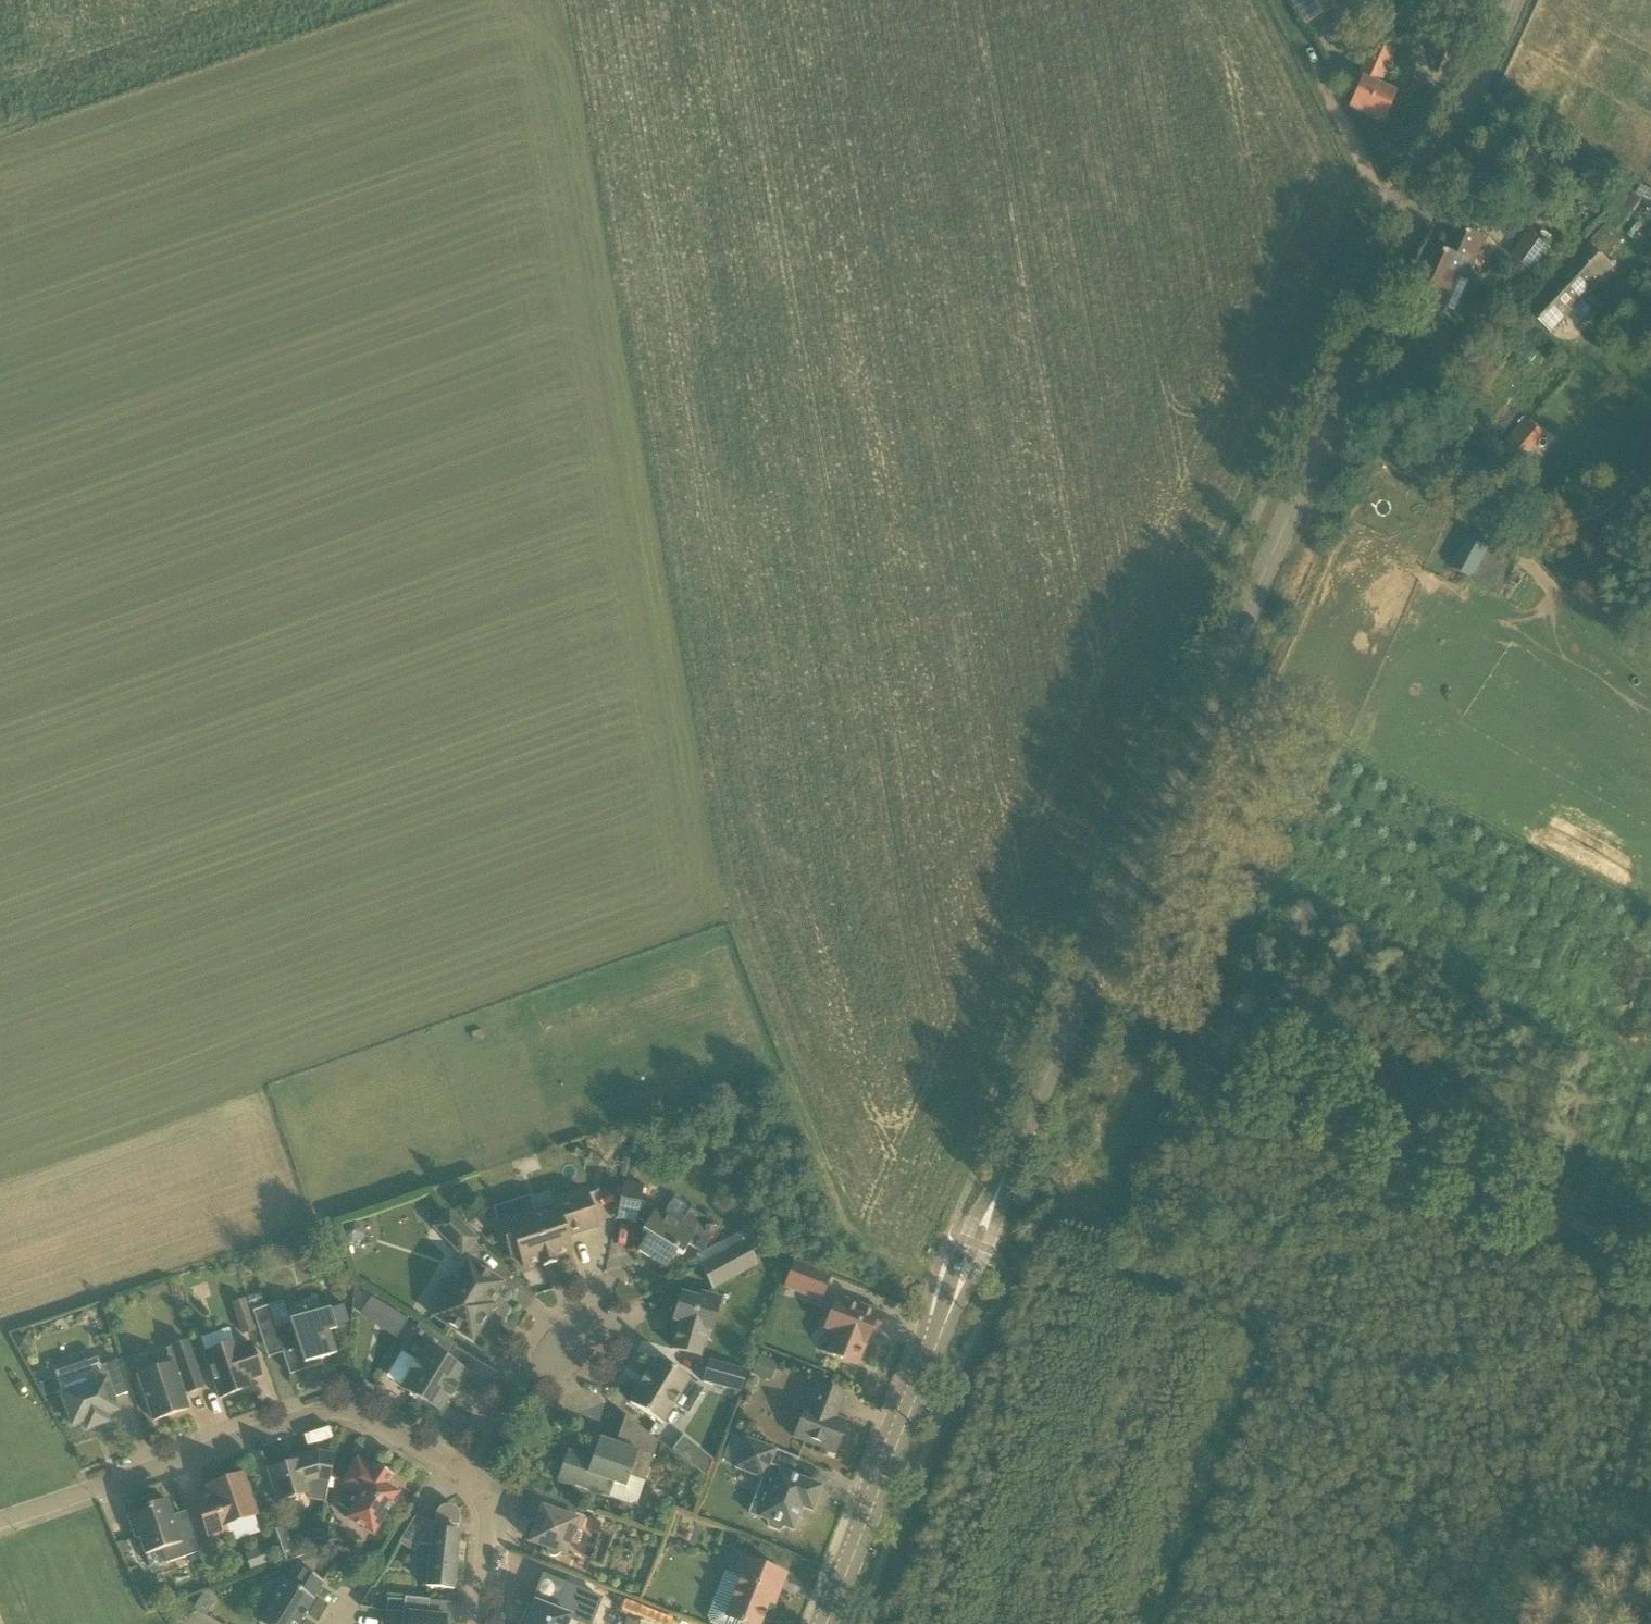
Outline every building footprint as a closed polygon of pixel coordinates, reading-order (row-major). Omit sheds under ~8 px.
[(1338,8),(1346,4),(1344,0),(1290,0),(1304,26),(1338,8)] [(1382,122),(1395,93),(1379,87),(1394,52),(1371,42),(1356,78),(1363,81),(1361,84),(1352,109),(1382,122)] [(1468,277),(1486,238),(1456,225),(1444,250),(1433,245),(1410,295),(1441,310),(1453,314),(1468,277)] [(1531,234),(1516,258),(1539,272),(1554,248),(1531,234)] [(1618,261),(1611,255),(1592,240),(1534,310),(1560,331),(1618,261)] [(1526,417),(1504,446),(1523,461),(1545,432),(1526,417)] [(1468,538),(1452,568),(1501,595),(1517,564),(1468,538)] [(663,1215),(655,1211),(641,1202),(644,1186),(624,1182),(617,1219),(637,1223),(638,1219),(647,1225),(642,1231),(648,1235),(638,1251),(667,1269),(677,1253),(683,1256),(689,1245),(702,1253),(719,1227),(690,1209),(682,1222),(665,1212),(663,1215)] [(505,1245),(508,1244),(512,1255),(519,1253),(524,1267),(542,1261),(544,1267),(556,1263),(554,1257),(572,1251),(567,1237),(598,1227),(587,1194),(555,1204),(557,1210),(533,1218),(504,1228),(503,1228),(504,1232),(502,1233),(501,1236),(503,1243),(505,1245)] [(462,1255),(477,1239),(449,1212),(434,1227),(462,1255)] [(745,1241),(744,1242),(699,1266),(712,1291),(758,1266),(745,1241)] [(503,1283),(468,1262),(457,1280),(453,1277),(443,1279),(438,1287),(443,1302),(434,1317),(472,1340),(494,1306),(490,1303),(503,1283)] [(821,1302),(831,1276),(794,1262),(784,1287),(821,1302)] [(712,1334),(722,1298),(701,1292),(699,1298),(681,1293),(674,1321),(680,1322),(673,1349),(702,1357),(708,1333),(712,1334)] [(876,1336),(884,1315),(837,1297),(825,1329),(835,1333),(827,1353),(858,1365),(870,1334),(876,1336)] [(370,1298),(364,1308),(400,1329),(406,1319),(370,1298)] [(242,1335),(255,1330),(244,1299),(231,1303),(242,1335)] [(346,1304),(331,1309),(337,1325),(351,1320),(346,1304)] [(276,1327),(270,1306),(253,1311),(268,1358),(283,1353),(290,1375),(323,1364),(321,1359),(337,1354),(330,1331),(338,1328),(337,1325),(331,1309),(331,1307),(290,1321),(290,1322),(276,1327)] [(452,1399),(459,1387),(458,1386),(466,1372),(448,1360),(457,1346),(420,1323),(411,1339),(424,1347),(416,1361),(409,1372),(410,1373),(401,1388),(442,1412),(451,1398),(452,1399)] [(154,1420),(189,1409),(184,1395),(203,1388),(187,1342),(167,1349),(172,1364),(139,1375),(154,1420)] [(262,1376),(251,1343),(237,1347),(236,1343),(205,1354),(220,1399),(243,1391),(240,1383),(262,1376)] [(760,1356),(753,1374),(766,1379),(773,1361),(760,1356)] [(62,1395),(73,1426),(85,1422),(88,1429),(108,1423),(106,1415),(118,1411),(113,1398),(128,1393),(117,1360),(100,1366),(97,1358),(56,1372),(63,1394),(62,1395)] [(690,1379),(658,1359),(647,1376),(646,1375),(639,1386),(641,1387),(630,1403),(663,1423),(690,1379)] [(741,1393),(747,1372),(709,1361),(702,1382),(741,1393)] [(53,1379),(40,1384),(45,1398),(58,1393),(53,1379)] [(839,1412),(845,1395),(818,1385),(809,1407),(807,1406),(794,1438),(834,1454),(847,1422),(832,1416),(834,1410),(839,1412)] [(645,1482),(659,1442),(626,1417),(616,1444),(600,1439),(593,1459),(568,1451),(558,1480),(609,1498),(614,1484),(626,1488),(630,1476),(645,1482)] [(812,1511),(822,1486),(769,1466),(775,1450),(747,1439),(735,1468),(763,1479),(749,1513),(768,1521),(768,1522),(769,1527),(778,1531),(783,1527),(793,1530),(802,1507),(812,1511)] [(699,1450),(688,1464),(705,1477),(712,1461),(699,1450)] [(326,1500),(330,1482),(335,1455),(318,1452),(297,1458),(298,1462),(268,1471),(277,1502),(309,1493),(310,1497),(326,1500)] [(372,1470),(357,1461),(343,1484),(361,1496),(347,1519),(373,1535),(387,1512),(399,1493),(388,1486),(394,1476),(375,1465),(372,1470)] [(209,1538),(228,1531),(226,1526),(257,1516),(249,1493),(251,1490),(249,1484),(245,1482),(243,1474),(218,1483),(221,1491),(196,1499),(209,1538)] [(565,1554),(577,1520),(574,1519),(578,1507),(535,1491),(529,1509),(541,1513),(531,1542),(565,1554)] [(173,1516),(168,1500),(148,1506),(149,1510),(129,1516),(136,1539),(140,1538),(146,1555),(162,1550),(166,1563),(200,1552),(187,1511),(173,1516)] [(459,1526),(459,1518),(458,1512),(454,1507),(449,1505),(443,1506),(438,1510),(436,1516),(436,1522),(427,1521),(416,1514),(399,1543),(414,1553),(420,1544),(431,1545),(426,1587),(454,1589),(460,1533),(456,1533),(457,1525),(458,1526),(459,1526)] [(295,1547),(293,1546),(286,1526),(276,1529),(287,1562),(304,1556),(300,1545),(295,1547)] [(126,1542),(119,1545),(123,1555),(130,1552),(126,1542)] [(264,1546),(244,1553),(251,1571),(270,1564),(264,1546)] [(787,1574),(742,1557),(735,1576),(740,1578),(730,1600),(717,1595),(708,1618),(710,1623),(711,1623),(739,1623),(740,1622),(744,1623),(761,1623),(769,1603),(775,1605),(787,1574)] [(324,1582),(302,1568),(292,1584),(285,1580),(259,1623),(261,1623),(299,1623),(315,1599),(314,1598),(324,1582)] [(607,1599),(566,1583),(555,1611),(537,1604),(531,1622),(529,1621),(527,1623),(571,1623),(573,1619),(586,1623),(597,1623),(607,1599)] [(207,1615),(214,1603),(202,1596),(195,1608),(207,1615)] [(447,1618),(428,1616),(429,1600),(405,1597),(402,1623),(446,1623),(447,1618)]
